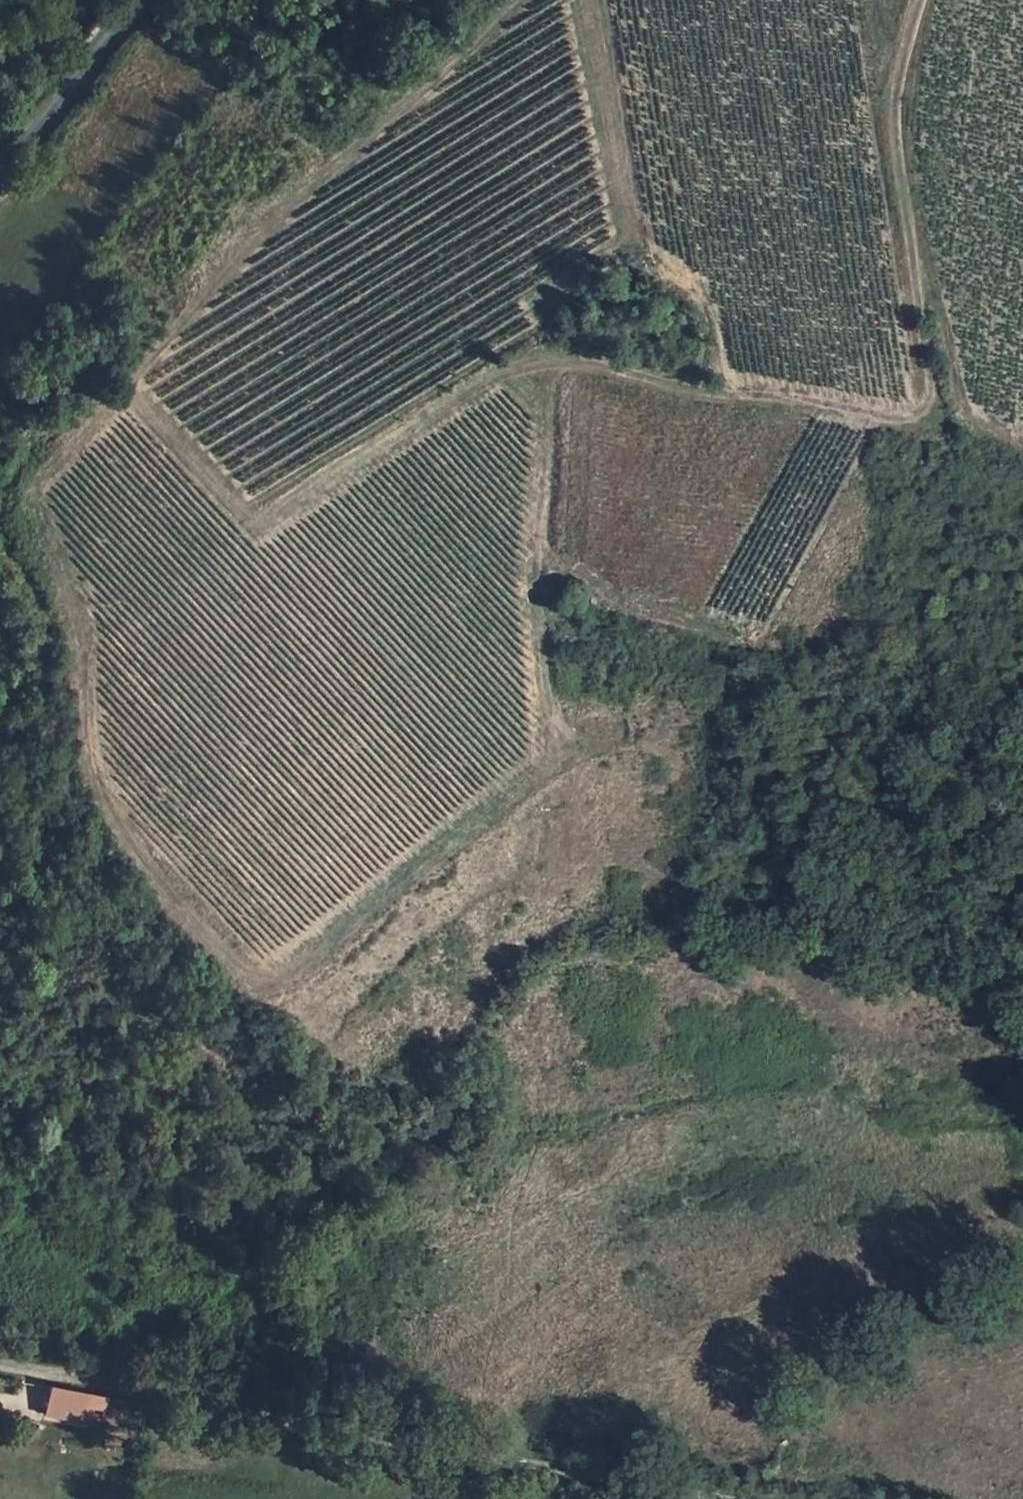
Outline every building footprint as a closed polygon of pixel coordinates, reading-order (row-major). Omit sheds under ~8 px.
[(42,1418),(86,1422),(89,1391),(44,1388),(42,1418)]
